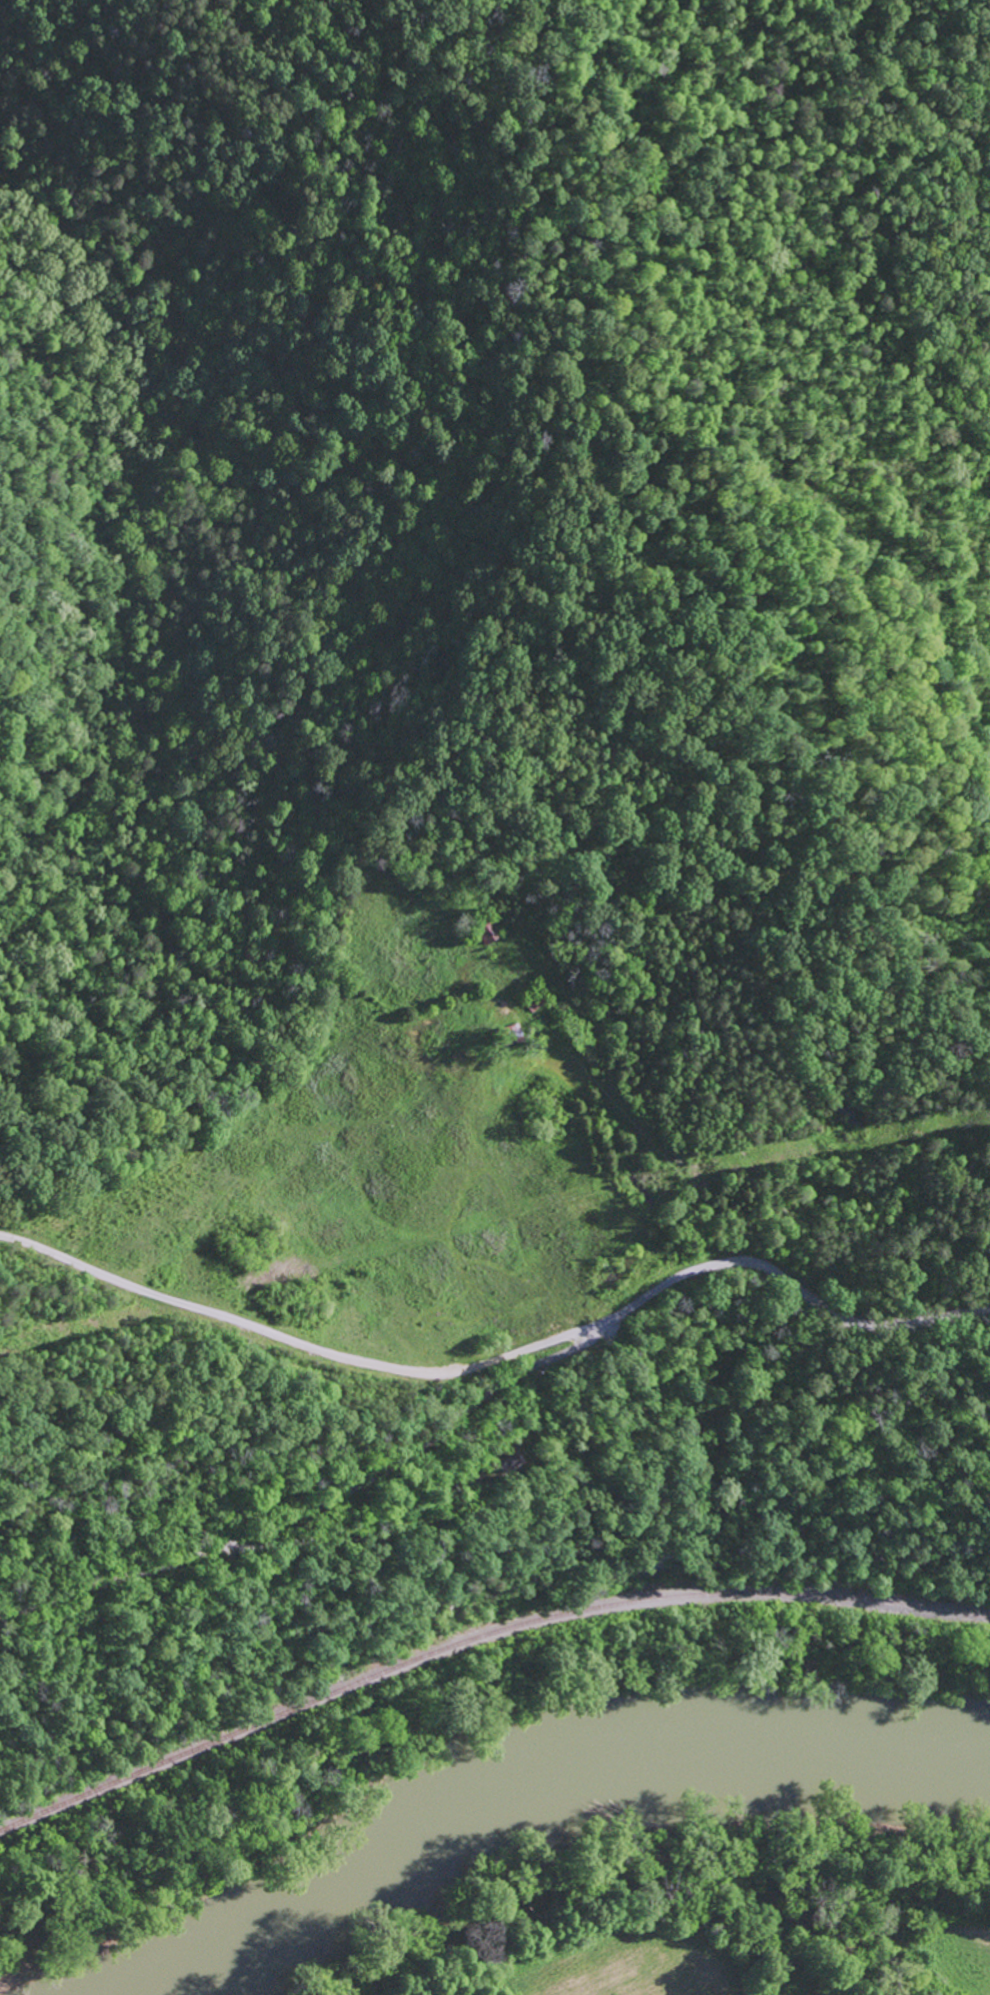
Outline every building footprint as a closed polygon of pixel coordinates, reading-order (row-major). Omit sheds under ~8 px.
[(492,1458),(501,1474),(523,1462),(514,1446),(492,1458)]
